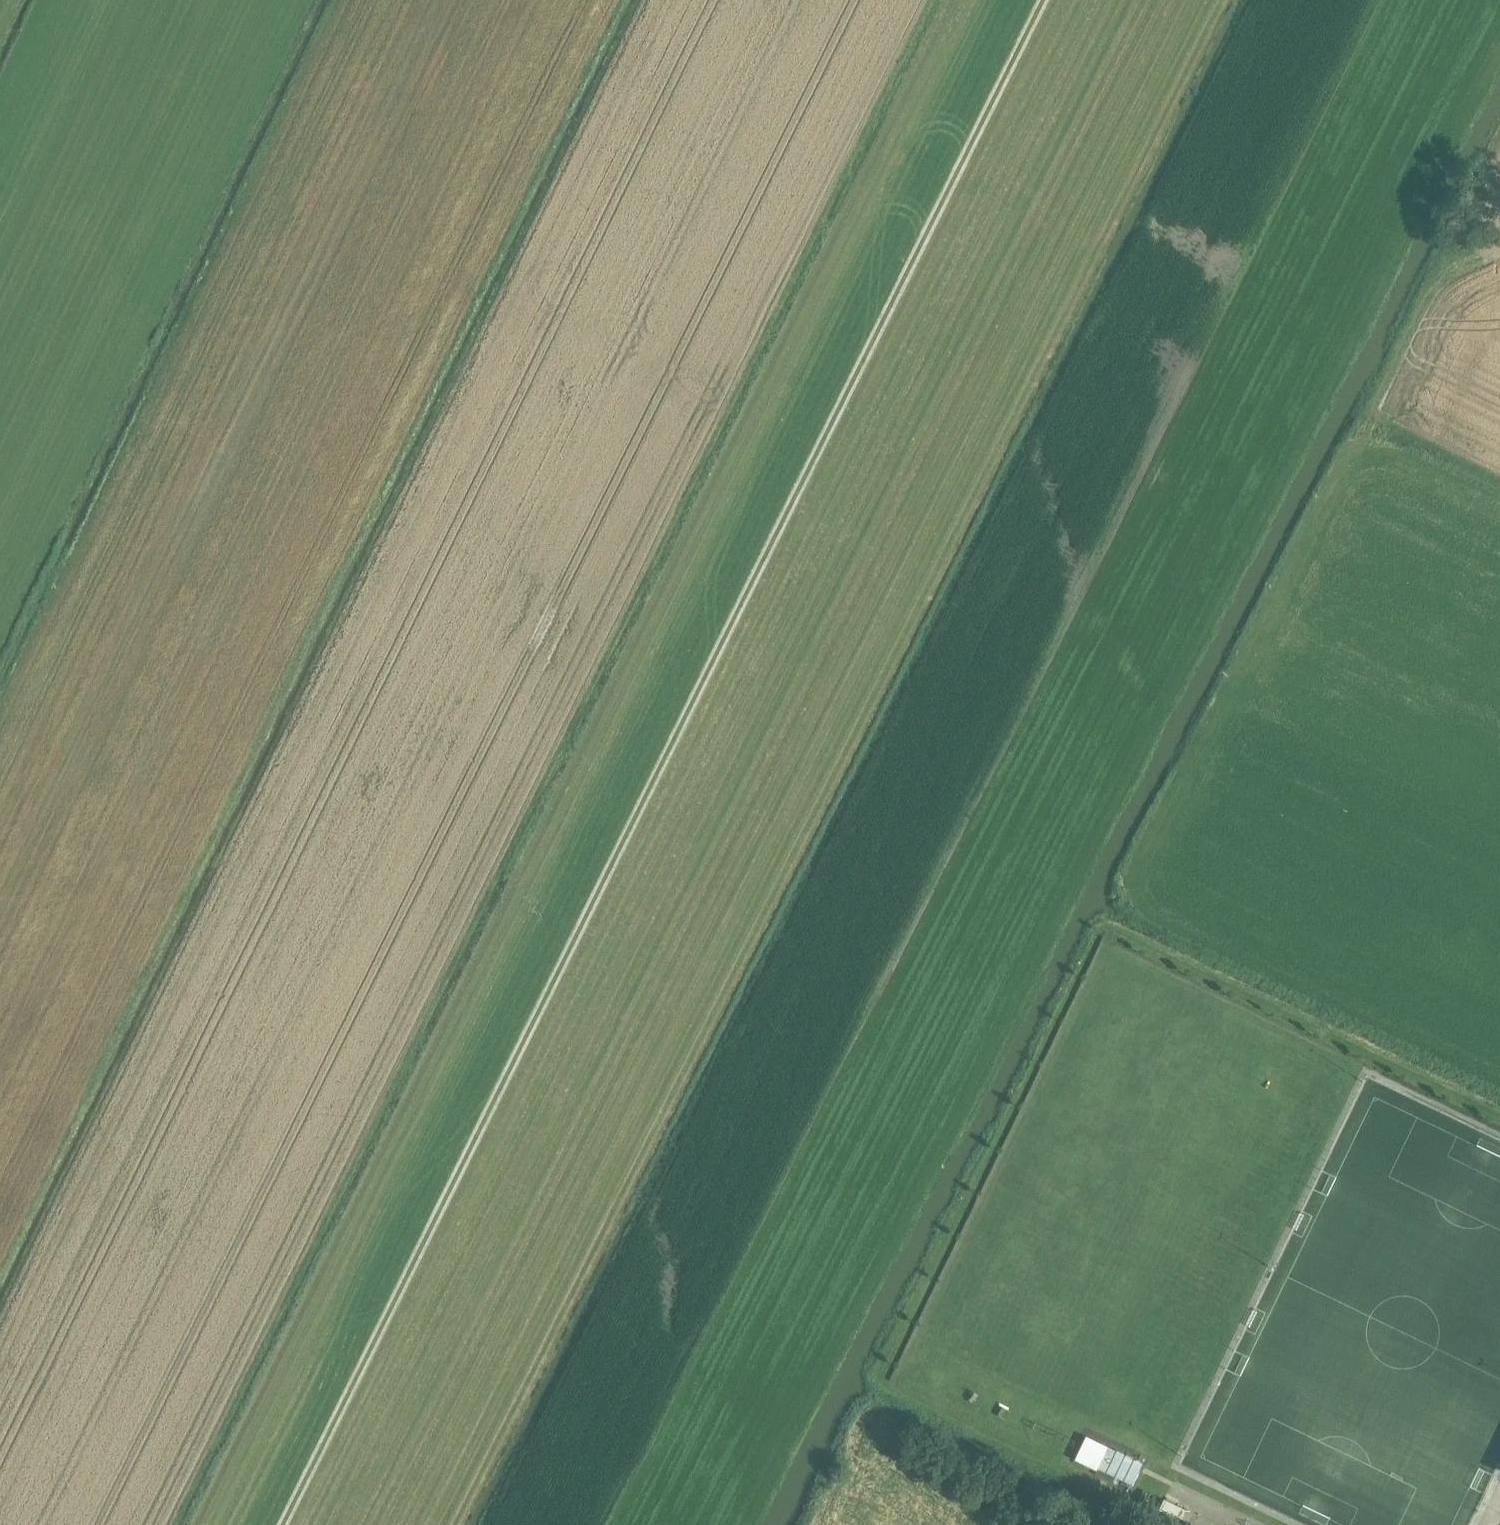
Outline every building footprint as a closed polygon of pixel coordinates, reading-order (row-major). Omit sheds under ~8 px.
[(1095,1470),(1106,1447),(1085,1437),(1074,1460),(1095,1470)] [(1106,1447),(1096,1469),(1131,1486),(1141,1464),(1106,1447)]
